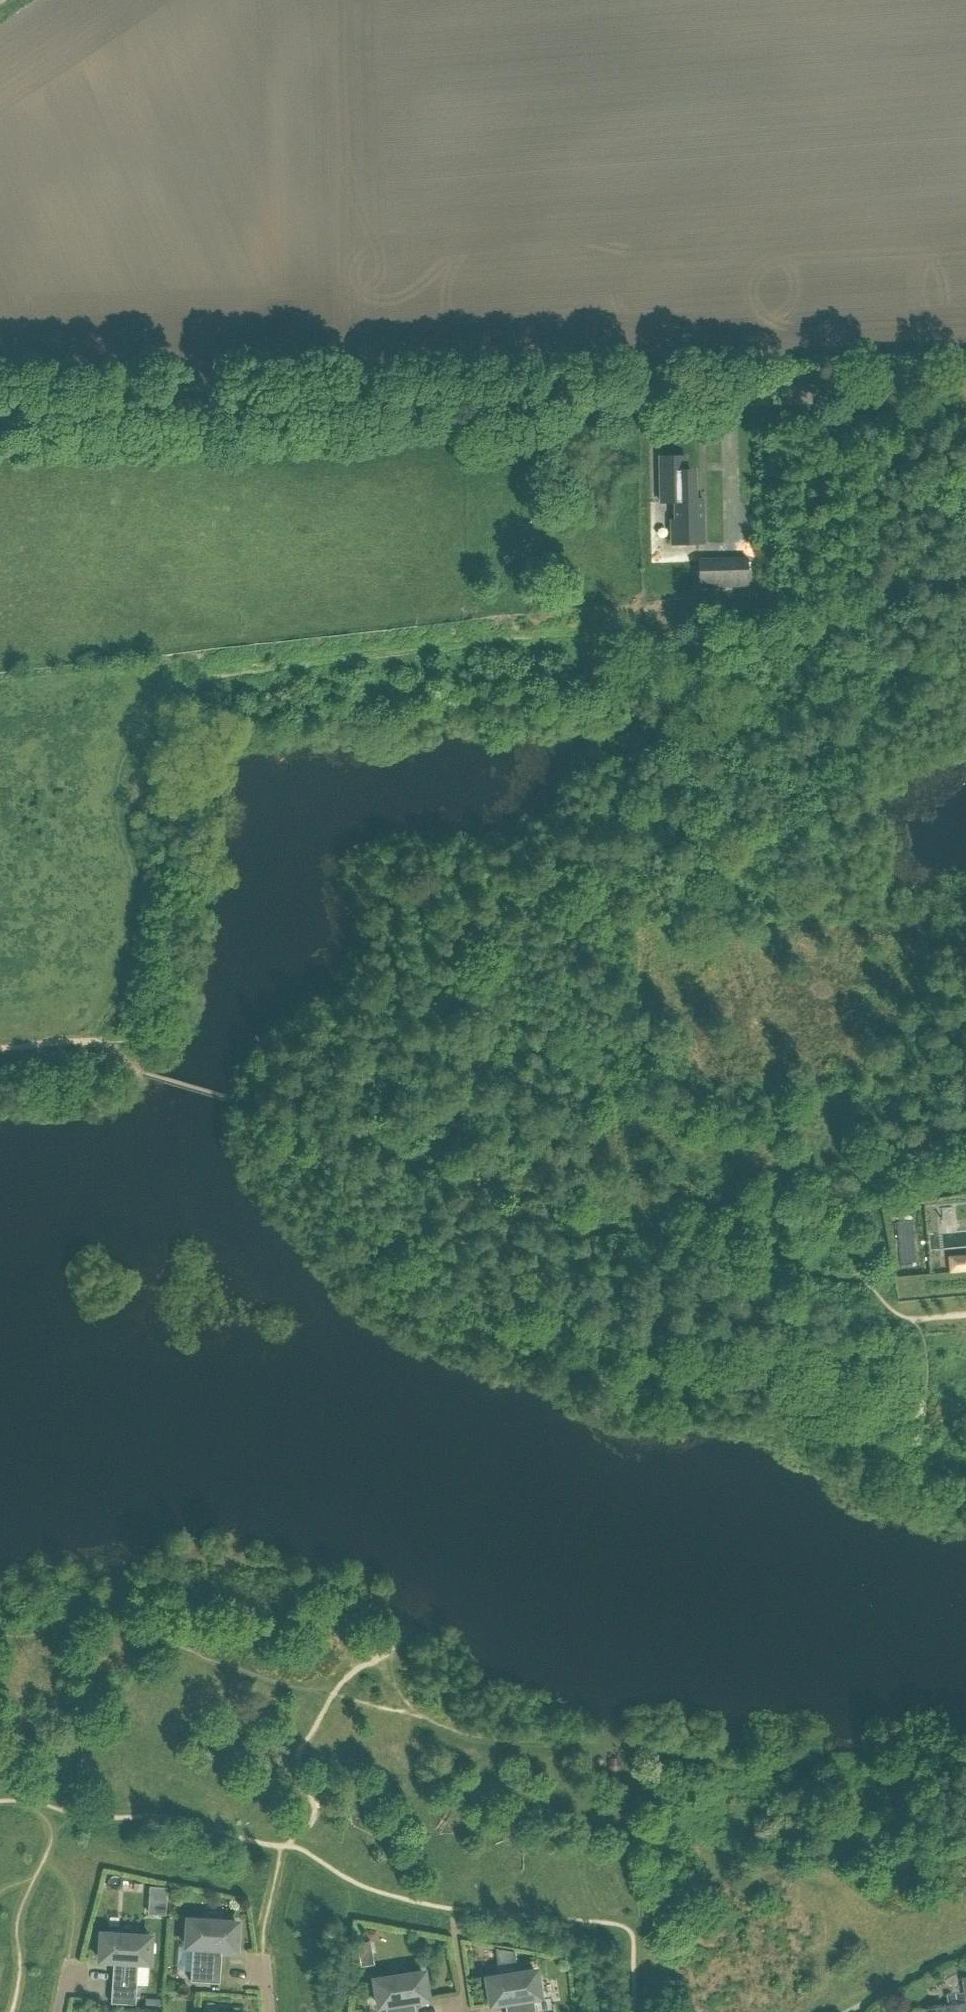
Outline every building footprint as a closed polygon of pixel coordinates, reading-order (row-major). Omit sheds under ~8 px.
[(672,544),(704,543),(703,500),(692,500),(691,471),(686,471),(686,458),(660,458),(660,503),(675,502),(675,521),(671,522),(672,544)] [(715,587),(714,559),(698,560),(699,588),(715,587)] [(965,1270),(965,1257),(950,1258),(951,1271),(965,1270)] [(187,1920),(186,1947),(192,1947),(190,1982),(219,1984),(222,1949),(235,1950),(237,1923),(187,1920)] [(149,1964),(151,1937),(101,1934),(99,1961),(113,1962),(110,2004),(135,2005),(138,1963),(149,1964)] [(360,1966),(372,1964),(371,1953),(358,1955),(360,1966)] [(533,1999),(540,1997),(535,1971),(486,1978),(490,2005),(504,2003),(505,2011),(535,2011),(533,1999)] [(414,2001),(427,1999),(423,1972),(374,1980),(378,2007),(384,2006),(385,2011),(415,2011),(414,2001)] [(923,2009),(924,2011),(965,2011),(965,1977),(961,1977),(965,2002),(923,2009)]
